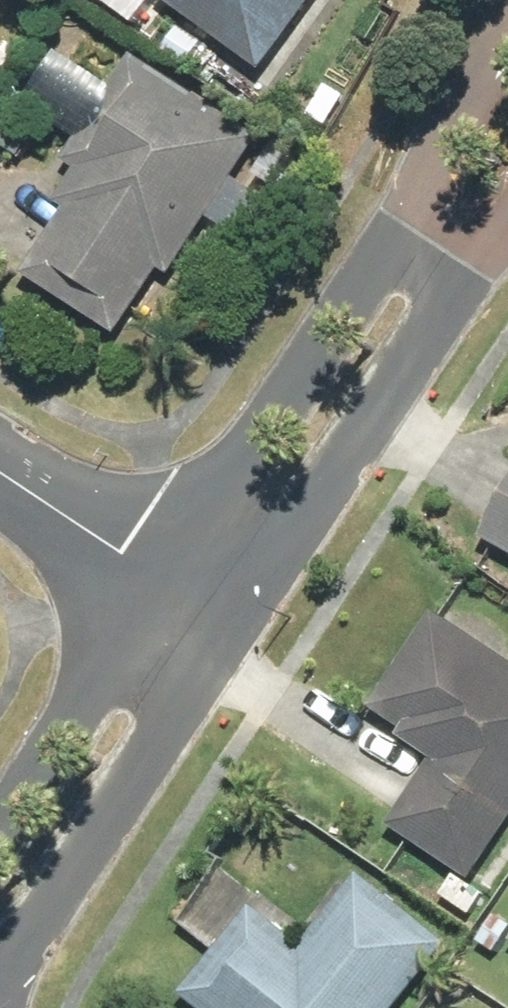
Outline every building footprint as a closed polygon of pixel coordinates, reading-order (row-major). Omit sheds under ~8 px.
[(256,71),(309,0),(160,0),(256,71)] [(116,346),(250,140),(141,69),(124,93),(50,46),(12,105),(67,141),(54,162),(69,172),(49,201),(63,211),(17,281),(116,346)] [(477,534),(507,550),(507,474),(477,534)] [(433,609),(367,704),(432,751),(383,821),(463,876),(507,811),(507,661),(433,609)] [(182,994),(200,1007),(388,1007),(438,940),(354,878),(303,946),(248,905),(182,994)]
